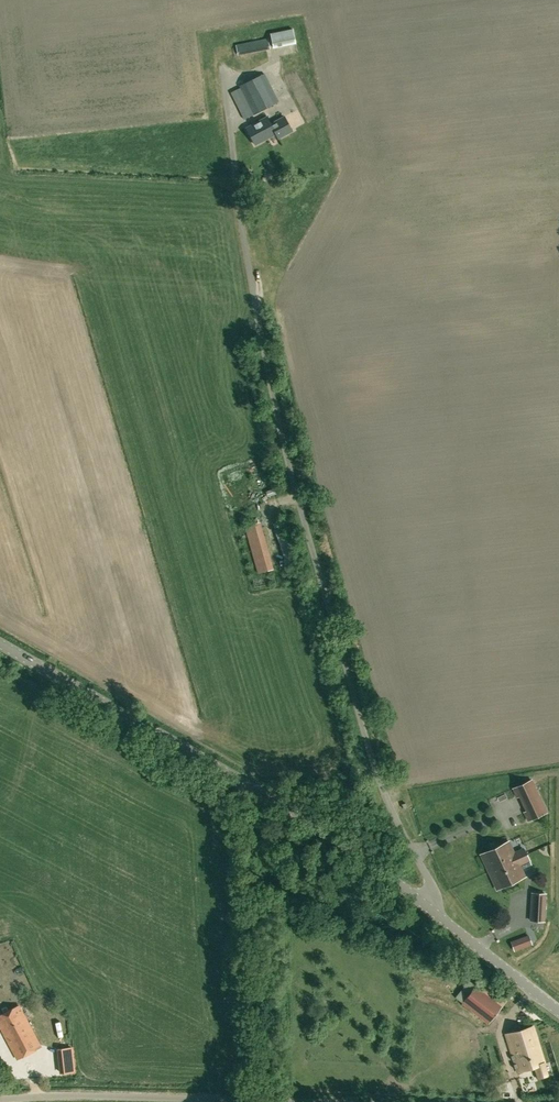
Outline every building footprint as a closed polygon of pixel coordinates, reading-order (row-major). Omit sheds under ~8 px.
[(293,28),(270,32),(273,47),(296,42),(293,28)] [(271,48),(269,37),(236,44),(238,55),(271,48)] [(279,100),(265,73),(239,86),(254,115),(279,100)] [(267,116),(246,128),(255,144),(276,133),(271,123),(267,116)] [(285,116),(271,123),(278,137),(292,130),(285,116)] [(265,520),(245,525),(245,526),(258,572),(278,566),(265,520)] [(524,812),(528,820),(546,812),(531,780),(513,788),(517,797),(522,795),(529,810),(524,812)] [(525,846),(513,851),(509,842),(481,854),(489,872),(528,853),(525,846)] [(520,866),(531,860),(528,853),(489,872),(497,889),(525,876),(520,866)] [(532,893),(531,920),(544,921),(546,893),(532,893)] [(531,943),(528,936),(512,942),(515,950),(531,943)] [(476,984),(462,1003),(489,1023),(503,1005),(476,984)] [(4,1015),(0,1017),(0,1026),(17,1057),(41,1044),(21,1007),(4,1015)] [(533,1026),(506,1034),(518,1072),(536,1067),(539,1078),(547,1075),(544,1064),(545,1063),(533,1026)]
